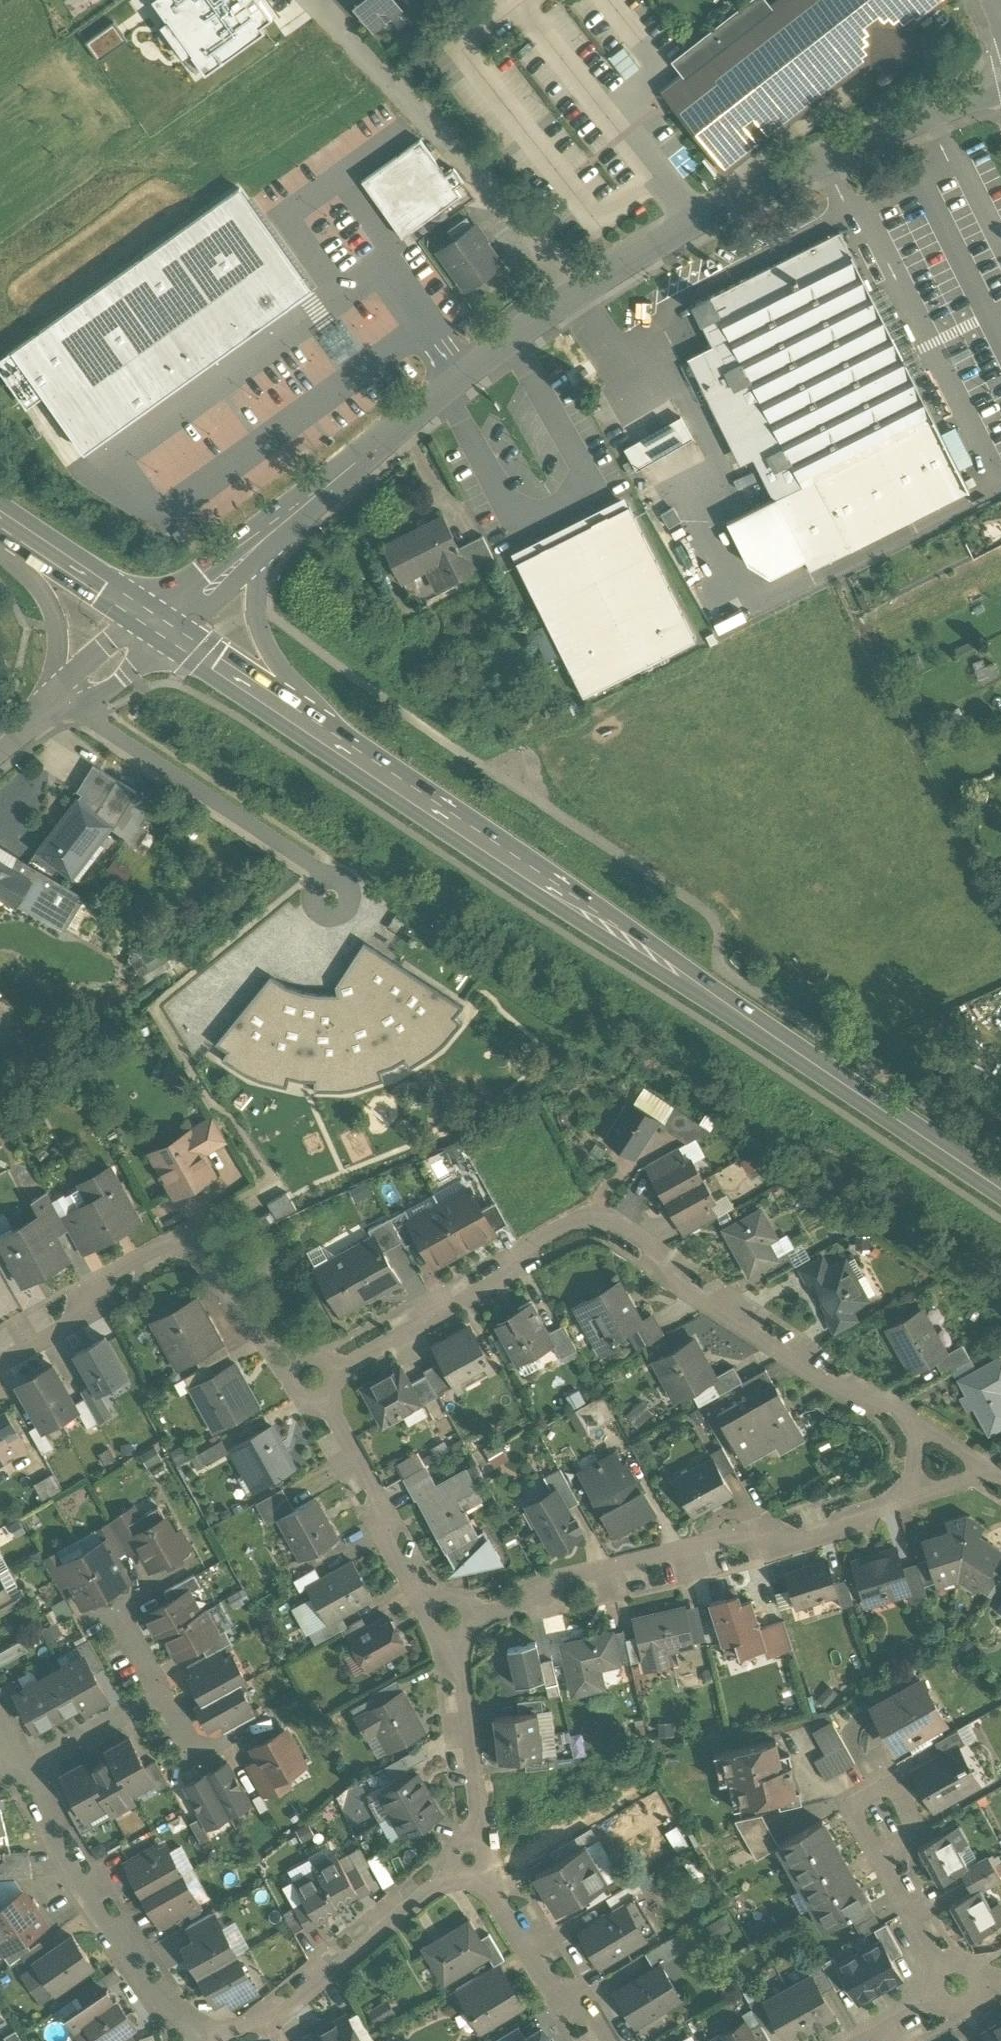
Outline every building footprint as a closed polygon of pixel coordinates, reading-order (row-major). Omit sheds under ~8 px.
[(260,0),(153,0),(206,73),(265,31),(262,26),(272,18),(260,0)] [(355,5),(374,29),(401,8),(395,0),(361,0),(359,2),(355,5)] [(671,84),(677,91),(714,139),(706,145),(725,170),(869,57),(882,74),(921,44),(908,27),(920,17),(906,0),(779,0),(769,8),(684,74),(671,84)] [(675,61),(684,74),(769,8),(763,0),(753,0),(675,61)] [(920,17),(942,0),(906,0),(920,17)] [(87,40),(101,59),(129,38),(114,19),(87,40)] [(627,46),(612,56),(627,77),(641,67),(627,46)] [(420,140),(362,181),(376,200),(380,198),(386,206),(392,215),(388,218),(402,237),(460,196),(454,188),(463,182),(454,170),(445,176),(420,140)] [(84,450),(301,296),(303,278),(240,189),(0,360),(0,369),(21,399),(40,388),(84,450)] [(448,231),(455,240),(473,227),(466,218),(448,231)] [(455,240),(439,251),(463,285),(497,261),(473,227),(455,240)] [(840,231),(696,303),(717,345),(691,358),(731,439),(743,444),(739,453),(749,458),(754,456),(775,498),(933,418),(840,231)] [(340,318),(318,333),(340,365),(362,350),(340,318)] [(682,417),(665,426),(677,449),(694,439),(682,417)] [(933,418),(775,498),(805,559),(810,569),(969,489),(933,418)] [(677,449),(665,426),(651,434),(663,456),(677,449)] [(663,456),(651,434),(635,443),(647,465),(663,456)] [(647,465),(635,443),(626,448),(638,470),(647,465)] [(805,559),(775,498),(727,522),(747,563),(768,577),(805,559)] [(628,504),(517,560),(584,694),(695,639),(628,504)] [(678,522),(670,509),(661,515),(668,528),(678,522)] [(443,515),(386,543),(404,579),(439,561),(449,581),(471,570),(459,546),(443,515)] [(483,533),(459,546),(471,570),(495,558),(483,533)] [(713,631),(706,634),(711,644),(718,640),(713,631)] [(576,700),(569,703),(573,712),(580,709),(576,700)] [(119,780),(93,765),(79,790),(84,793),(103,805),(104,805),(119,780)] [(137,791),(119,780),(104,805),(104,806),(105,806),(98,814),(112,825),(111,827),(126,838),(126,839),(136,846),(136,845),(137,846),(147,829),(136,822),(150,800),(137,791)] [(103,805),(84,793),(40,849),(73,876),(75,875),(98,843),(111,827),(112,825),(98,814),(105,806),(104,806),(103,805)] [(57,879),(19,857),(12,869),(31,880),(30,882),(48,893),(57,879)] [(0,862),(0,890),(19,901),(30,882),(31,880),(12,869),(0,862)] [(57,879),(48,893),(30,882),(19,901),(66,929),(69,924),(83,901),(86,897),(57,879)] [(83,901),(69,924),(77,929),(91,905),(83,901)] [(131,954),(141,976),(167,964),(156,942),(131,954)] [(303,995),(269,981),(217,1043),(229,1052),(223,1060),(252,1078),(286,1086),(287,1078),(317,1081),(317,1091),(351,1089),(382,1081),(379,1071),(405,1061),(410,1067),(443,1044),(461,1023),(453,1018),(463,1007),(365,945),(337,986),(340,999),(303,995)] [(661,1121),(629,1100),(605,1138),(636,1159),(661,1121)] [(710,1130),(676,1107),(664,1128),(687,1143),(710,1130)] [(228,1141),(213,1116),(187,1130),(189,1133),(192,1139),(194,1138),(203,1155),(228,1141)] [(189,1133),(153,1153),(177,1196),(189,1189),(186,1184),(197,1178),(198,1180),(203,1181),(207,1179),(209,1174),(208,1172),(212,1170),(203,1155),(194,1138),(192,1139),(189,1133)] [(678,1148),(647,1165),(654,1177),(685,1160),(678,1148)] [(654,1177),(653,1178),(666,1200),(703,1179),(691,1157),(685,1160),(654,1177)] [(139,1216),(113,1167),(87,1181),(96,1198),(74,1210),(72,1211),(90,1243),(91,1242),(100,1237),(105,1239),(109,1237),(111,1231),(113,1230),(115,1234),(124,1228),(122,1225),(139,1216)] [(703,1179),(666,1200),(678,1222),(710,1204),(715,1201),(703,1179)] [(482,1210),(470,1189),(440,1206),(464,1248),(494,1232),(482,1210)] [(48,1192),(33,1201),(41,1216),(41,1217),(46,1214),(57,1234),(68,1228),(61,1216),(48,1192)] [(276,1220),(297,1209),(286,1192),(266,1204),(276,1220)] [(507,1224),(495,1203),(482,1210),(494,1232),(507,1224)] [(710,1204),(679,1221),(686,1234),(717,1217),(710,1204)] [(464,1248),(440,1206),(412,1221),(410,1222),(419,1238),(434,1265),(464,1248)] [(90,1243),(72,1211),(74,1210),(73,1209),(61,1216),(68,1228),(81,1252),(93,1245),(91,1242),(90,1243)] [(405,1209),(390,1218),(402,1241),(405,1246),(419,1238),(410,1222),(412,1221),(405,1209)] [(761,1210),(725,1230),(750,1275),(763,1268),(777,1260),(776,1258),(763,1235),(772,1230),(761,1210)] [(275,1221),(270,1212),(265,1215),(270,1224),(275,1221)] [(41,1216),(14,1231),(13,1236),(16,1241),(2,1249),(20,1282),(40,1271),(44,1273),(49,1271),(50,1265),(69,1255),(57,1234),(46,1214),(41,1217),(41,1216)] [(402,1241),(390,1218),(369,1229),(372,1235),(374,1234),(383,1251),(402,1241)] [(383,1251),(374,1234),(372,1235),(345,1251),(346,1253),(317,1269),(340,1311),(378,1291),(380,1294),(401,1283),(383,1251)] [(795,1266),(787,1252),(776,1258),(777,1260),(763,1268),(769,1280),(795,1266)] [(824,1257),(800,1270),(808,1284),(811,1282),(810,1280),(830,1269),(824,1257)] [(830,1269),(810,1280),(811,1282),(831,1317),(832,1319),(852,1308),(864,1301),(856,1285),(857,1284),(845,1261),(830,1269)] [(618,1282),(575,1306),(603,1354),(620,1345),(616,1338),(627,1331),(642,1323),(641,1322),(618,1282)] [(194,1300),(154,1323),(171,1353),(182,1347),(190,1362),(196,1358),(223,1343),(201,1302),(194,1300)] [(547,1333),(530,1302),(509,1314),(511,1317),(497,1325),(515,1357),(516,1357),(530,1349),(533,1356),(552,1345),(553,1345),(547,1333)] [(852,1308),(832,1319),(831,1317),(827,1319),(835,1332),(858,1319),(852,1308)] [(946,1352),(922,1309),(886,1329),(910,1373),(934,1359),(946,1352)] [(641,1322),(642,1323),(627,1331),(637,1348),(662,1334),(652,1316),(641,1322)] [(577,1349),(563,1325),(547,1333),(553,1345),(552,1345),(560,1359),(577,1349)] [(493,1370),(470,1327),(435,1347),(443,1360),(456,1383),(475,1373),(478,1378),(493,1370)] [(127,1376),(105,1337),(76,1354),(93,1384),(98,1393),(127,1376)] [(693,1341),(655,1362),(675,1400),(709,1381),(714,1378),(693,1341)] [(223,1343),(196,1358),(201,1368),(209,1364),(229,1353),(223,1343)] [(946,1352),(934,1359),(943,1376),(952,1371),(971,1360),(962,1344),(946,1352)] [(530,1349),(516,1357),(526,1375),(540,1367),(533,1356),(530,1349)] [(960,1379),(990,1432),(1000,1426),(1000,1391),(997,1383),(1000,1380),(1000,1356),(977,1370),(960,1379)] [(443,1360),(424,1371),(427,1375),(437,1394),(456,1383),(443,1360)] [(971,1360),(952,1371),(957,1380),(960,1379),(977,1370),(971,1360)] [(260,1405),(236,1362),(215,1374),(195,1385),(205,1403),(207,1402),(221,1426),(260,1405)] [(201,1368),(185,1377),(191,1388),(195,1385),(215,1374),(209,1364),(201,1368)] [(75,1404),(53,1366),(36,1376),(60,1419),(77,1410),(78,1409),(75,1404)] [(402,1366),(363,1387),(384,1427),(405,1415),(407,1414),(404,1409),(417,1401),(420,1407),(423,1405),(427,1403),(416,1382),(412,1384),(402,1366)] [(734,1367),(714,1378),(709,1381),(717,1396),(742,1382),(734,1367)] [(766,1369),(741,1383),(749,1398),(751,1397),(753,1400),(776,1387),(766,1369)] [(437,1394),(427,1375),(416,1382),(427,1403),(439,1397),(437,1394)] [(60,1419),(36,1376),(18,1385),(40,1424),(43,1429),(60,1419)] [(93,1384),(81,1391),(85,1398),(99,1422),(111,1415),(98,1393),(93,1384)] [(776,1387),(753,1400),(751,1397),(749,1398),(719,1415),(738,1449),(752,1441),(758,1451),(774,1442),(780,1453),(805,1439),(776,1387)] [(602,1395),(576,1410),(589,1433),(615,1419),(602,1395)] [(99,1422),(85,1398),(75,1404),(78,1409),(77,1410),(88,1428),(99,1422)] [(417,1401),(404,1409),(407,1414),(405,1415),(409,1423),(427,1413),(423,1405),(420,1407),(417,1401)] [(0,1416),(0,1438),(5,1435),(8,1441),(19,1434),(6,1412),(0,1416)] [(43,1429),(40,1424),(29,1430),(43,1454),(54,1448),(43,1429)] [(271,1425),(231,1447),(254,1489),(294,1467),(271,1425)] [(222,1439),(201,1451),(207,1463),(228,1451),(222,1439)] [(735,1470),(723,1448),(710,1454),(712,1459),(722,1477),(735,1470)] [(655,1514),(628,1465),(623,1467),(615,1453),(600,1461),(601,1463),(599,1465),(602,1471),(585,1480),(595,1498),(592,1500),(600,1516),(604,1514),(616,1535),(655,1514)] [(712,1459),(672,1481),(692,1517),(732,1495),(722,1477),(712,1459)] [(477,1464),(467,1470),(476,1486),(486,1481),(477,1464)] [(426,1465),(403,1478),(414,1499),(437,1486),(437,1485),(426,1465)] [(467,1469),(437,1485),(437,1486),(414,1499),(415,1500),(420,1497),(431,1518),(429,1519),(446,1551),(478,1533),(462,1505),(461,1505),(458,1499),(476,1489),(477,1490),(478,1489),(476,1486),(467,1470),(467,1469)] [(561,1469),(545,1478),(552,1492),(557,1490),(568,1509),(580,1503),(561,1469)] [(282,1488),(256,1502),(268,1523),(279,1517),(294,1509),(282,1488)] [(568,1509),(557,1490),(552,1492),(534,1502),(545,1523),(539,1526),(554,1552),(583,1536),(568,1509)] [(294,1509),(279,1517),(301,1558),(337,1538),(314,1498),(294,1509)] [(174,1534),(159,1507),(129,1523),(127,1524),(141,1549),(152,1569),(166,1562),(169,1568),(182,1561),(179,1555),(189,1549),(179,1531),(174,1534)] [(141,1549),(127,1524),(129,1523),(125,1516),(111,1523),(126,1551),(129,1556),(141,1549)] [(952,1534),(943,1537),(943,1534),(924,1541),(930,1560),(937,1583),(958,1576),(965,1517),(948,1522),(952,1534)] [(982,1528),(965,1517),(958,1576),(976,1588),(989,1569),(1000,1551),(985,1540),(983,1543),(975,1538),(982,1528)] [(111,1523),(99,1530),(105,1540),(106,1540),(115,1557),(116,1557),(126,1551),(111,1523)] [(478,1533),(446,1551),(457,1571),(474,1567),(475,1572),(483,1565),(501,1561),(483,1530),(478,1533)] [(105,1540),(84,1552),(107,1594),(130,1582),(116,1557),(115,1557),(106,1540),(105,1540)] [(902,1569),(895,1550),(854,1563),(865,1599),(884,1592),(887,1600),(908,1593),(910,1593),(902,1569)] [(62,1564),(61,1565),(70,1582),(83,1607),(107,1594),(84,1552),(62,1564)] [(62,1564),(56,1553),(45,1560),(60,1588),(70,1582),(61,1565),(62,1564)] [(321,1578),(307,1586),(307,1587),(312,1596),(327,1622),(327,1623),(342,1615),(373,1598),(353,1560),(321,1578)] [(937,1583),(930,1560),(917,1564),(924,1587),(937,1583)] [(827,1561),(785,1574),(795,1607),(820,1599),(822,1603),(824,1602),(824,1600),(837,1596),(838,1596),(834,1583),(827,1561)] [(917,1564),(902,1569),(910,1593),(908,1593),(911,1604),(928,1598),(924,1587),(917,1564)] [(315,1567),(294,1579),(301,1590),(307,1587),(307,1586),(321,1578),(315,1567)] [(989,1569),(976,1588),(987,1596),(1000,1576),(989,1569)] [(194,1574),(164,1591),(170,1602),(188,1592),(188,1593),(201,1586),(194,1574)] [(10,1595),(0,1576),(0,1601),(10,1595)] [(846,1580),(834,1583),(838,1596),(837,1596),(841,1608),(854,1604),(846,1580)] [(10,1595),(0,1601),(0,1613),(27,1598),(22,1588),(10,1595)] [(170,1602),(146,1615),(157,1636),(165,1632),(199,1613),(188,1593),(188,1592),(170,1602)] [(739,1595),(711,1604),(724,1645),(737,1641),(741,1656),(766,1648),(767,1648),(761,1629),(752,1600),(741,1603),(739,1595)] [(312,1596),(295,1606),(309,1632),(327,1622),(312,1596)] [(687,1607),(657,1614),(657,1615),(647,1617),(648,1622),(635,1625),(637,1636),(643,1660),(644,1660),(644,1658),(652,1656),(655,1669),(674,1664),(671,1652),(696,1646),(687,1607)] [(216,1635),(203,1611),(199,1613),(165,1632),(178,1657),(201,1644),(216,1636),(216,1635)] [(327,1623),(327,1622),(309,1632),(316,1643),(347,1626),(342,1615),(327,1623)] [(406,1646),(390,1616),(369,1628),(351,1638),(358,1651),(366,1653),(373,1665),(406,1646)] [(363,1618),(342,1629),(347,1640),(351,1638),(369,1628),(363,1618)] [(784,1621),(761,1629),(767,1648),(766,1648),(768,1656),(792,1648),(784,1621)] [(216,1636),(201,1644),(207,1655),(220,1649),(231,1642),(225,1630),(216,1635),(216,1636)] [(624,1632),(613,1634),(620,1664),(631,1662),(626,1639),(624,1632)] [(613,1634),(562,1646),(573,1696),(605,1689),(600,1669),(620,1664),(613,1634)] [(637,1636),(626,1639),(631,1662),(631,1663),(643,1660),(637,1636)] [(0,1652),(0,1665),(28,1650),(22,1640),(0,1652)] [(104,1667),(89,1640),(78,1646),(83,1656),(85,1655),(94,1673),(104,1667)] [(536,1648),(508,1654),(516,1688),(543,1682),(540,1666),(536,1648)] [(207,1655),(188,1666),(194,1676),(194,1677),(226,1659),(225,1659),(220,1649),(207,1655)] [(83,1656),(63,1667),(82,1702),(82,1703),(86,1710),(108,1698),(94,1673),(85,1655),(83,1656)] [(226,1659),(194,1677),(194,1676),(190,1678),(204,1703),(204,1704),(239,1684),(240,1685),(247,1681),(232,1655),(225,1659),(226,1659)] [(553,1663),(540,1666),(543,1682),(545,1689),(559,1686),(553,1663)] [(63,1667),(40,1680),(60,1715),(82,1703),(82,1702),(63,1667)] [(397,1679),(371,1693),(378,1705),(404,1691),(397,1679)] [(921,1679),(873,1705),(887,1731),(892,1728),(902,1746),(941,1724),(926,1698),(930,1696),(921,1679)] [(11,1680),(0,1687),(0,1690),(14,1715),(26,1709),(17,1693),(18,1692),(11,1680)] [(18,1692),(17,1693),(26,1709),(36,1728),(60,1715),(40,1680),(18,1692)] [(239,1684),(204,1704),(204,1703),(197,1707),(209,1728),(219,1723),(219,1722),(251,1705),(240,1685),(239,1684)] [(426,1730),(404,1691),(378,1705),(356,1716),(365,1733),(379,1726),(392,1749),(426,1730)] [(543,1699),(518,1702),(519,1714),(538,1711),(538,1713),(544,1712),(543,1699)] [(251,1705),(219,1722),(219,1723),(225,1733),(256,1716),(251,1706),(251,1705)] [(519,1714),(495,1717),(497,1740),(541,1734),(538,1713),(538,1711),(519,1714)] [(833,1724),(815,1734),(826,1754),(844,1744),(833,1724)] [(958,1729),(936,1741),(943,1755),(955,1748),(956,1749),(959,1747),(966,1743),(958,1729)] [(285,1730),(253,1748),(259,1759),(272,1782),(274,1781),(304,1765),(285,1730)] [(562,1755),(572,1755),(571,1731),(557,1732),(559,1763),(562,1763),(562,1755)] [(541,1734),(497,1740),(500,1762),(526,1759),(544,1757),(544,1756),(541,1734)] [(145,1768),(130,1739),(108,1751),(112,1759),(130,1792),(131,1792),(151,1781),(152,1780),(145,1768)] [(776,1740),(722,1752),(728,1779),(721,1781),(721,1782),(736,1779),(742,1806),(778,1798),(797,1794),(797,1793),(791,1767),(793,1766),(790,1753),(780,1756),(776,1740)] [(826,1754),(815,1760),(826,1779),(855,1763),(844,1744),(826,1754)] [(422,1745),(401,1757),(407,1768),(428,1756),(422,1745)] [(943,1755),(915,1770),(936,1808),(980,1783),(959,1747),(956,1749),(955,1748),(943,1755)] [(544,1757),(526,1759),(527,1771),(551,1768),(549,1755),(544,1756),(544,1757)] [(112,1759),(90,1771),(109,1804),(108,1805),(112,1812),(135,1799),(131,1792),(130,1792),(112,1759)] [(272,1782),(259,1759),(246,1767),(261,1794),(277,1785),(274,1781),(272,1782)] [(156,1762),(145,1768),(152,1780),(151,1781),(157,1792),(169,1785),(156,1762)] [(228,1762),(207,1773),(230,1816),(251,1804),(228,1762)] [(90,1771),(86,1763),(63,1776),(79,1805),(86,1817),(87,1816),(108,1805),(109,1804),(90,1771)] [(230,1816),(207,1773),(185,1785),(209,1827),(230,1816)] [(418,1773),(381,1794),(392,1814),(429,1794),(418,1773)] [(797,1794),(778,1798),(780,1810),(803,1805),(800,1792),(797,1793),(797,1794)] [(429,1794),(392,1814),(404,1836),(441,1815),(429,1794)] [(9,1841),(0,1804),(0,1843),(9,1841)] [(86,1817),(79,1805),(69,1810),(82,1834),(93,1827),(87,1816),(86,1817)] [(763,1814),(736,1820),(757,1858),(779,1846),(778,1845),(779,1844),(763,1814)] [(211,1838),(200,1818),(190,1823),(201,1843),(211,1838)] [(858,1883),(823,1820),(779,1844),(778,1845),(779,1846),(783,1844),(794,1863),(790,1865),(791,1867),(795,1865),(805,1884),(801,1886),(802,1888),(806,1886),(816,1904),(812,1907),(813,1908),(858,1883)] [(958,1825),(917,1848),(937,1884),(961,1871),(969,1866),(958,1848),(968,1842),(958,1825)] [(591,1828),(550,1853),(556,1863),(584,1846),(585,1848),(598,1840),(591,1828)] [(159,1845),(127,1862),(133,1873),(164,1855),(159,1845)] [(556,1863),(536,1875),(558,1913),(583,1898),(606,1884),(605,1883),(602,1885),(591,1865),(594,1863),(593,1863),(585,1848),(584,1846),(556,1863)] [(4,1855),(5,1863),(0,1864),(0,1880),(32,1877),(30,1852),(4,1855)] [(133,1873),(131,1874),(143,1896),(181,1874),(169,1853),(164,1855),(133,1873)] [(619,1876),(607,1855),(593,1863),(594,1863),(591,1865),(602,1885),(605,1883),(606,1884),(619,1876)] [(989,1855),(979,1861),(969,1866),(961,1871),(967,1882),(995,1866),(989,1855)] [(347,1873),(339,1859),(317,1871),(319,1874),(335,1903),(356,1892),(357,1891),(347,1873)] [(995,1866),(967,1882),(972,1891),(980,1887),(990,1881),(991,1883),(1000,1877),(995,1866)] [(370,1890),(358,1867),(347,1873),(357,1891),(356,1892),(359,1896),(370,1890)] [(181,1874),(143,1896),(155,1917),(157,1917),(194,1896),(181,1874)] [(319,1874),(298,1886),(305,1901),(315,1919),(317,1918),(337,1907),(335,1903),(319,1874)] [(647,1874),(637,1880),(643,1890),(654,1884),(647,1874)] [(637,1880),(606,1898),(613,1909),(633,1896),(643,1890),(637,1880)] [(858,1883),(813,1908),(825,1930),(869,1906),(870,1905),(858,1883)] [(606,1884),(583,1898),(588,1908),(612,1894),(606,1884)] [(950,1904),(970,1941),(1000,1924),(1000,1901),(1000,1900),(990,1906),(980,1887),(972,1891),(950,1904)] [(0,1906),(0,1940),(6,1950),(7,1950),(23,1939),(46,1923),(23,1891),(1,1905),(0,1906)] [(194,1896),(157,1917),(163,1926),(199,1906),(194,1896)] [(639,1904),(636,1900),(633,1896),(613,1909),(615,1912),(626,1906),(646,1939),(655,1933),(653,1930),(651,1925),(639,1904)] [(315,1919),(305,1901),(295,1906),(307,1929),(319,1923),(317,1918),(315,1919)] [(615,1912),(581,1933),(601,1966),(646,1939),(626,1906),(615,1912)] [(869,1906),(850,1916),(861,1936),(874,1929),(881,1925),(869,1906)] [(213,1912),(188,1926),(196,1940),(221,1927),(213,1912)] [(479,1940),(468,1922),(425,1948),(445,1981),(488,1956),(488,1955),(479,1940)] [(903,1953),(886,1922),(881,1925),(874,1929),(880,1940),(881,1939),(892,1959),(903,1953)] [(236,1955),(221,1927),(196,1940),(184,1947),(200,1975),(236,1955)] [(505,1959),(490,1934),(479,1940),(488,1955),(488,1956),(494,1966),(499,1963),(505,1959)] [(678,1934),(646,1953),(653,1966),(686,1946),(678,1934)] [(49,1952),(34,1962),(36,1964),(55,1992),(94,1965),(73,1935),(49,1952)] [(23,1939),(7,1950),(6,1950),(2,1953),(10,1963),(22,1955),(30,1949),(23,1939)] [(880,1940),(859,1951),(879,1989),(887,1984),(889,1987),(901,1979),(902,1980),(903,1979),(892,1959),(881,1939),(880,1940)] [(30,1949),(22,1955),(30,1968),(36,1964),(34,1962),(49,1952),(41,1942),(30,1949)] [(837,1963),(836,1964),(847,1983),(858,2003),(872,1996),(871,1993),(879,1989),(859,1951),(837,1963)] [(252,1983),(236,1955),(200,1975),(215,2003),(227,1997),(252,1983)] [(836,1964),(837,1963),(833,1956),(821,1963),(834,1986),(836,1989),(847,1983),(836,1964)] [(494,1966),(480,1975),(485,1984),(487,1983),(490,1983),(494,1985),(507,1977),(499,1963),(494,1966)] [(834,1986),(821,1963),(808,1971),(810,1975),(812,1975),(822,1993),(834,1986)] [(661,1965),(616,1993),(635,2024),(657,2011),(658,2013),(682,1999),(661,1965)] [(480,1975),(458,1988),(464,1997),(464,1998),(486,1985),(485,1984),(480,1975)] [(764,2001),(774,2019),(786,2040),(787,2040),(799,2034),(800,2036),(806,2033),(805,2031),(814,2026),(815,2028),(822,2024),(821,2022),(834,2015),(822,1993),(812,1975),(810,1975),(766,2000),(764,2001)] [(486,1985),(464,1998),(464,1997),(462,1998),(480,2029),(520,2006),(512,1992),(515,1990),(507,1977),(494,1985),(490,1983),(487,1983),(485,1984),(486,1985)] [(258,1993),(252,1983),(227,1997),(233,2007),(258,1993)] [(107,1988),(65,2017),(73,2030),(84,2022),(83,2021),(115,2000),(115,1999),(107,1988)] [(774,2019),(764,2001),(766,2000),(763,1995),(750,2002),(762,2024),(762,2025),(774,2019)] [(116,1998),(115,1999),(115,2000),(83,2021),(84,2022),(97,2040),(115,2040),(128,2032),(135,2027),(116,1998)] [(307,2038),(309,2040),(361,2040),(347,2015),(307,2038)] [(710,2040),(757,2040),(751,2030),(746,2021),(710,2040)] [(989,2029),(990,2030),(986,2032),(987,2035),(986,2036),(987,2037),(989,2040),(1000,2040),(1000,2022),(989,2029)] [(762,2024),(751,2030),(757,2040),(771,2040),(762,2025),(762,2024)] [(519,2027),(496,2040),(521,2040),(526,2038),(519,2027)] [(19,2034),(16,2030),(4,2037),(7,2040),(23,2040),(19,2034)] [(540,2030),(526,2038),(521,2040),(547,2040),(540,2030)] [(115,2040),(134,2040),(128,2032),(115,2040)]
